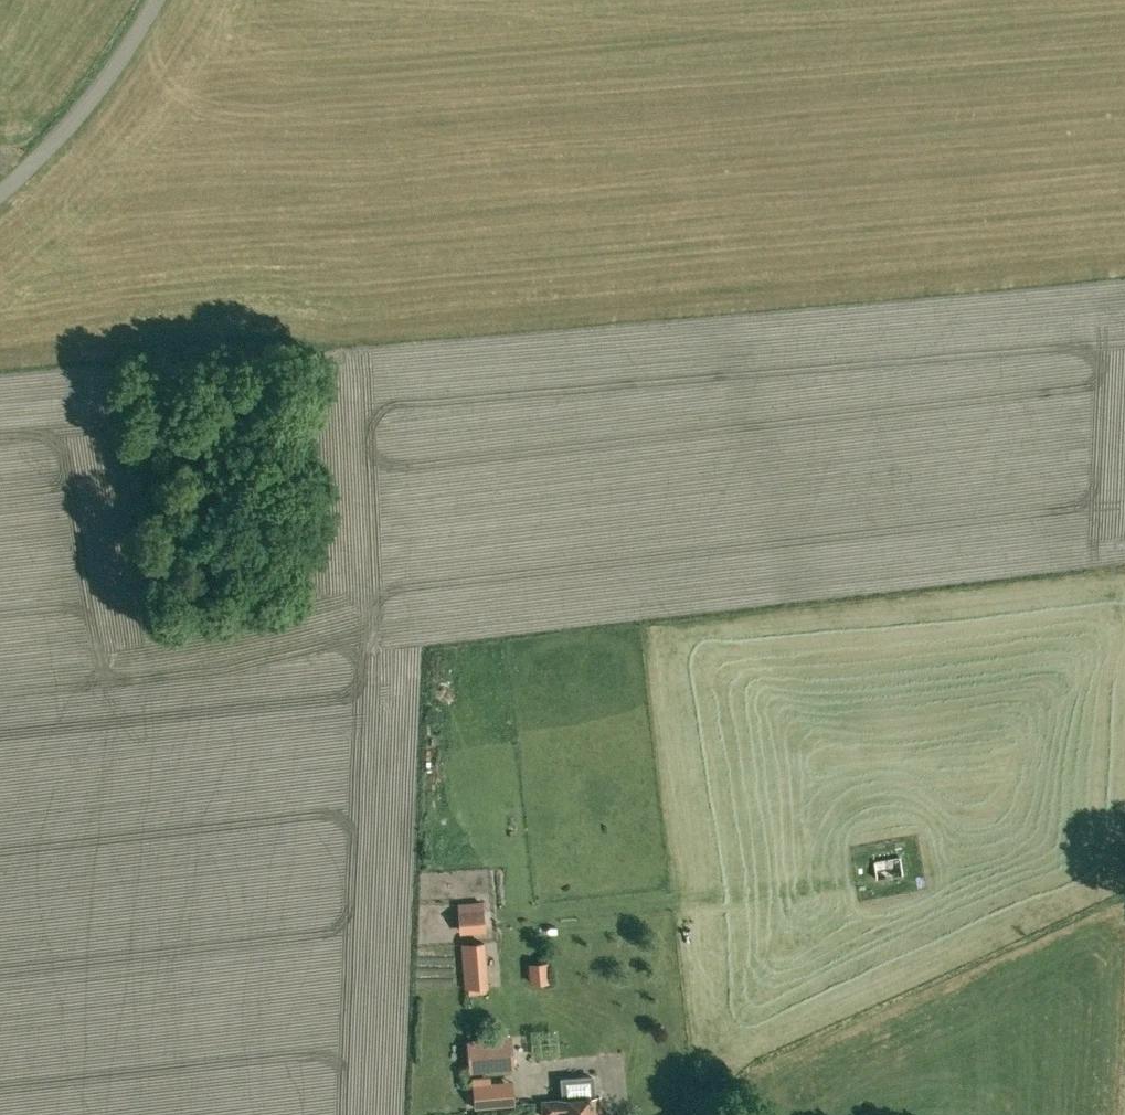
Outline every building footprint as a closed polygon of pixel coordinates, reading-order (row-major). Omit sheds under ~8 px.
[(875,860),(878,877),(903,873),(900,856),(875,860)] [(483,910),(459,912),(461,929),(485,927),(483,910)] [(471,985),(493,984),(490,937),(468,939),(471,985)] [(555,980),(555,960),(535,960),(534,980),(555,980)] [(511,1053),(479,1054),(482,1105),(513,1103),(511,1053)] [(600,1111),(599,1096),(594,1097),(592,1078),(561,1081),(563,1099),(547,1101),(548,1111),(558,1111),(559,1114),(606,1114),(605,1110),(600,1111)] [(526,1101),(545,1099),(544,1085),(524,1087),(526,1101)]
